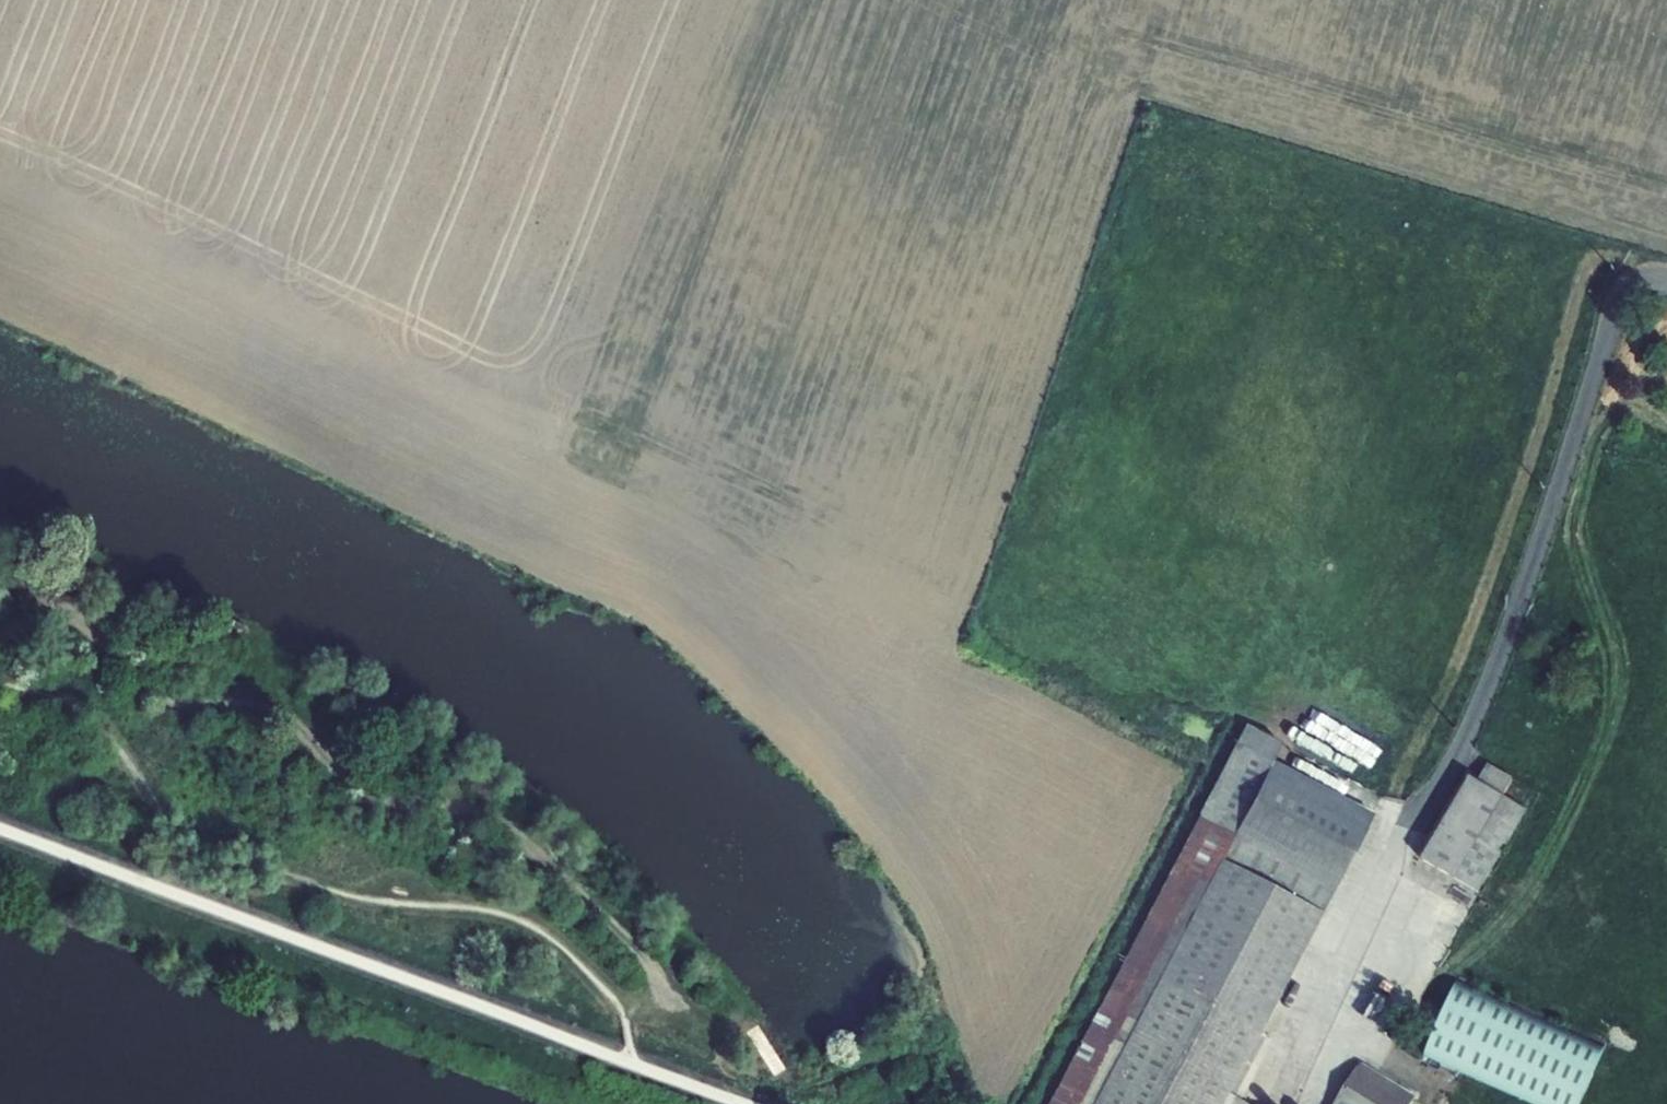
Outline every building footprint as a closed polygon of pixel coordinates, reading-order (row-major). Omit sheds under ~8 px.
[(1047,1103),(1091,1103),(1265,775),(1280,746),(1247,728),(1047,1103)] [(1462,787),(1419,868),(1477,899),(1520,817),(1497,805),(1506,788),(1478,773),(1469,790),(1462,787)] [(1270,1047),(1255,1039),(1367,828),(1265,775),(1091,1103),(1239,1103),(1270,1047)] [(1438,1044),(1542,1103),(1593,1103),(1621,1055),(1478,973),(1438,1044)] [(1341,1103),(1392,1103),(1356,1081),(1341,1103)]
